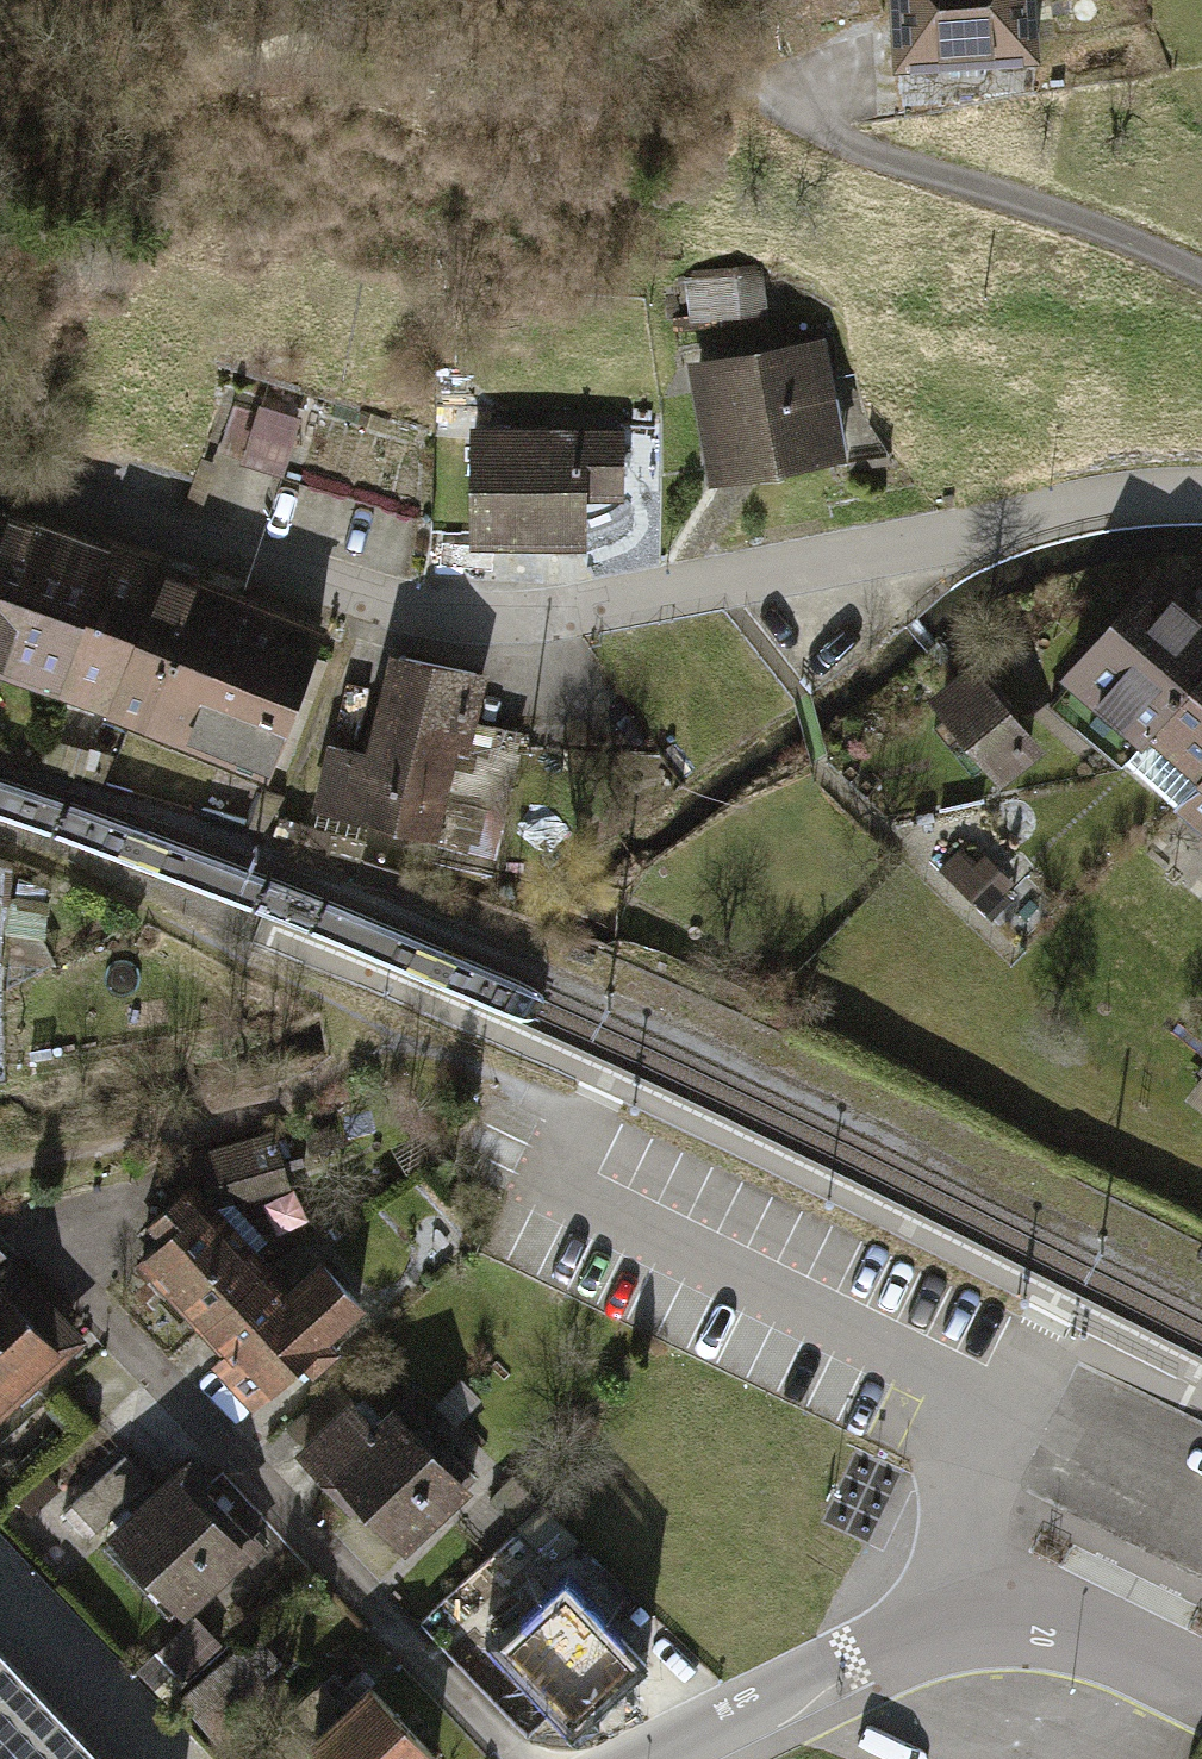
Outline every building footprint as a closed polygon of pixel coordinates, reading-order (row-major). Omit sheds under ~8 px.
[(1050,76),(1046,0),(889,0),(894,85),(1050,76)] [(677,288),(681,328),(763,318),(758,278),(677,288)] [(683,367),(707,484),(853,454),(829,337),(683,367)] [(221,462),(423,519),(440,459),(238,402),(221,462)] [(623,438),(469,434),(466,544),(585,547),(586,509),(621,510),(623,438)] [(49,516),(0,498),(0,651),(49,516)] [(60,683),(109,549),(113,539),(49,516),(0,651),(0,661),(60,683)] [(60,683),(115,702),(160,579),(164,568),(109,549),(60,683)] [(1201,667),(1201,607),(1165,576),(1048,716),(1115,771),(1120,765),(1201,667)] [(115,702),(157,718),(202,595),(160,579),(115,702)] [(232,667),(257,598),(208,580),(202,595),(157,718),(232,745),(257,676),(232,667)] [(232,745),(273,760),(324,622),(257,598),(232,667),(257,676),(232,745)] [(496,679),(389,649),(360,756),(313,743),(294,811),(434,849),(460,754),(474,758),(496,679)] [(924,705),(1004,791),(1046,752),(965,666),(924,705)] [(1120,765),(1171,807),(1201,770),(1201,667),(1120,765)] [(1171,807),(1201,833),(1201,770),(1171,807)] [(942,884),(979,921),(1010,891),(974,854),(942,884)] [(228,1194),(289,1188),(286,1152),(225,1158),(228,1194)] [(195,1330),(263,1265),(191,1191),(160,1221),(168,1229),(132,1264),(195,1330)] [(246,1414),(367,1299),(323,1253),(286,1289),(263,1265),(195,1330),(218,1354),(203,1368),(246,1414)] [(7,1422),(75,1356),(0,1278),(0,1415),(7,1422)] [(361,1492),(407,1540),(472,1477),(416,1418),(430,1405),(410,1384),(368,1424),(346,1402),(303,1444),(355,1498),(361,1492)] [(85,1542),(153,1477),(132,1455),(64,1519),(85,1542)] [(180,1619),(253,1549),(181,1474),(108,1544),(180,1619)] [(553,1564),(574,1544),(546,1516),(526,1535),(553,1564)] [(585,1711),(639,1660),(568,1586),(515,1638),(585,1711)] [(223,1645),(202,1624),(167,1657),(188,1678),(223,1645)] [(282,1667),(255,1639),(177,1712),(205,1741),(282,1667)] [(3,1646),(0,1649),(0,1758),(110,1758),(3,1646)] [(364,1677),(304,1734),(327,1758),(443,1758),(364,1677)]
